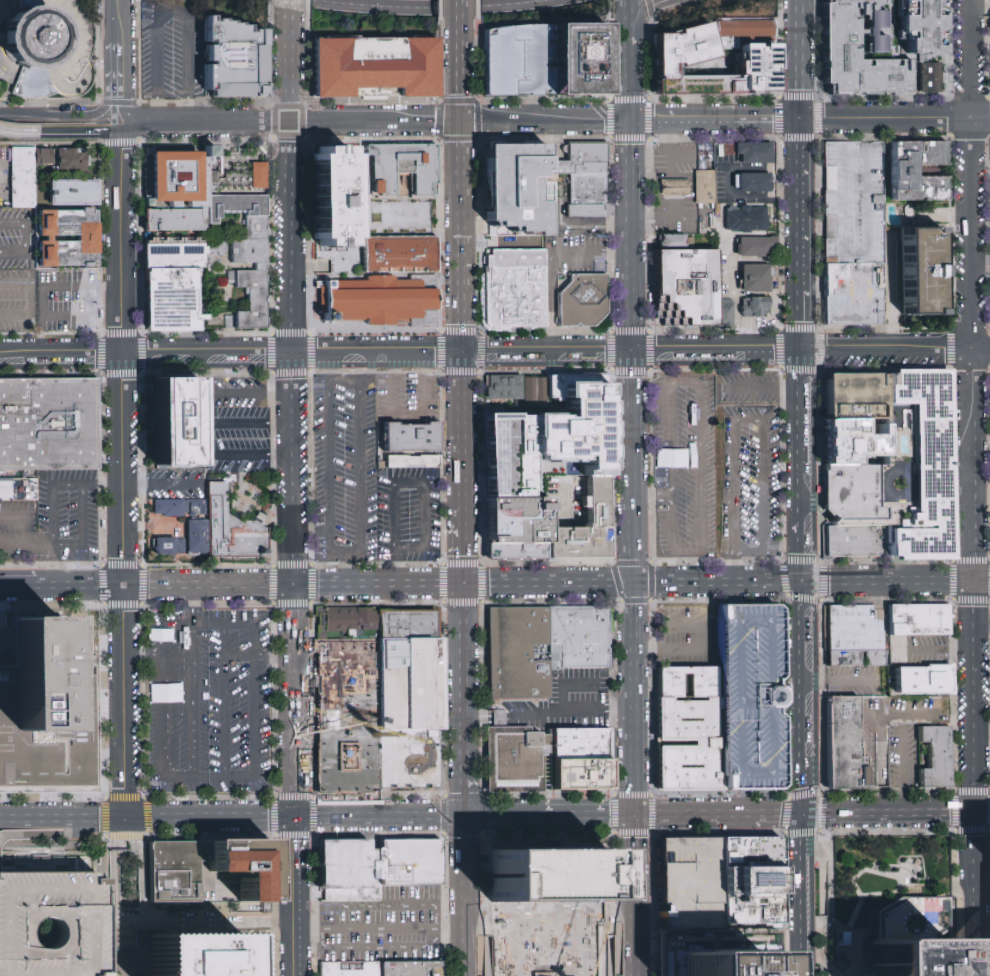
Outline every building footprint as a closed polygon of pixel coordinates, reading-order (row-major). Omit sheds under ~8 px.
[(824,84),(823,0),(882,0),(880,7),(860,8),(860,61),(909,60),(909,93),(834,94),(834,84),(824,84)] [(903,53),(903,0),(943,0),(943,52),(903,53)] [(23,9),(34,6),(50,8),(61,15),(67,23),(70,34),(70,46),(66,55),(59,64),(52,69),(41,72),(25,70),(12,61),(6,51),(4,42),(5,30),(10,20),(18,12),(23,9)] [(738,44),(773,45),(772,92),(654,94),(652,34),(676,34),(675,29),(706,21),(715,58),(675,68),(676,75),(731,75),(731,52),(738,52),(738,44)] [(207,22),(248,36),(254,36),(264,36),(265,57),(265,90),(262,90),(262,104),(255,104),(199,110),(199,96),(212,96),(212,69),(207,69),(207,58),(207,22)] [(775,22),(776,40),(739,39),(716,39),(717,22),(739,22),(775,22)] [(488,30),(489,95),(545,95),(544,25),(488,30)] [(622,28),(623,100),(570,99),(569,28),(622,28)] [(437,43),(437,103),(398,104),(397,95),(352,96),(352,106),(312,107),(312,43),(437,43)] [(918,63),(918,92),(940,92),(939,63),(918,63)] [(891,142),(944,142),(944,166),(913,166),(913,176),(944,176),(944,200),(891,200),(891,142)] [(606,144),(605,163),(579,162),(579,165),(570,165),(570,174),(568,174),(547,174),(547,162),(566,162),(565,143),(606,144)] [(887,234),(887,263),(862,263),(826,263),(826,235),(826,174),(826,144),(861,143),(886,143),(886,173),(887,234)] [(11,206),(34,206),(34,144),(11,144),(11,206)] [(547,174),(548,236),(517,236),(517,230),(497,230),(497,224),(486,224),(485,146),(547,145),(547,162),(547,174)] [(773,145),(773,166),(740,166),(740,157),(737,157),(737,146),(740,146),(773,145)] [(367,148),(436,147),(436,200),(368,201),(367,148)] [(318,238),(318,155),(323,148),(348,148),(356,156),(356,238),(350,251),(326,251),(318,238)] [(86,149),(87,170),(39,171),(39,150),(86,149)] [(207,179),(206,208),(195,208),(151,208),(151,180),(151,159),(195,159),(202,159),(202,154),(216,154),(216,170),(207,170),(207,179)] [(570,174),(570,165),(579,165),(579,162),(605,163),(605,174),(570,174)] [(256,194),(254,195),(254,179),(255,167),(256,167),(268,167),(269,179),(269,194),(256,194)] [(716,175),(717,211),(701,211),(701,205),(695,205),(695,175),(695,173),(716,172),(716,175)] [(570,174),(605,174),(605,204),(600,204),(568,204),(568,174),(570,174)] [(741,196),(738,196),(738,176),(740,176),(772,175),(772,196),(741,196)] [(680,197),(661,198),(662,181),(680,180),(691,180),(690,197),(680,197)] [(48,182),(48,204),(97,204),(97,182),(48,182)] [(600,217),(564,216),(564,204),(568,204),(600,204),(600,217)] [(44,207),(44,261),(101,260),(100,206),(44,207)] [(741,231),(728,232),(727,209),(741,209),(766,209),(767,231),(741,231)] [(902,229),(939,229),(939,313),(902,313),(902,229)] [(367,236),(367,273),(414,272),(439,272),(439,236),(367,236)] [(773,252),(773,259),(740,260),(739,239),(778,238),(779,252),(773,252)] [(544,248),(546,327),(486,329),(484,249),(544,248)] [(681,326),(657,327),(657,297),(657,252),(681,252),(717,251),(717,297),(717,326),(681,326)] [(888,295),(888,326),(863,325),(827,325),(826,296),(825,264),(862,264),(887,263),(888,295)] [(742,294),(739,294),(739,267),(741,267),(778,267),(777,293),(742,294)] [(199,301),(199,331),(196,331),(146,330),(145,302),(145,271),(196,270),(198,270),(199,301)] [(229,272),(265,271),(267,330),(228,332),(228,315),(245,315),(244,287),(235,288),(235,283),(229,283),(229,272)] [(324,320),(324,302),(324,283),(414,283),(414,272),(439,272),(439,329),(414,329),(414,320),(399,320),(399,326),(372,326),(372,320),(340,320),(340,326),(324,326),(324,320)] [(596,327),(561,327),(560,298),(560,295),(575,277),(608,276),(608,298),(608,313),(596,327)] [(742,319),(742,299),(771,299),(771,309),(759,310),(759,319),(742,319)] [(609,371),(609,478),(589,478),(564,478),(549,478),(549,499),(490,500),(481,500),(481,410),(558,410),(558,400),(544,400),(544,371),(609,371)] [(888,372),(889,409),(906,408),(907,518),(890,519),(891,559),(946,558),(944,372),(888,372)] [(532,374),(532,400),(520,400),(520,374),(532,374)] [(543,374),(543,400),(532,400),(532,374),(543,374)] [(887,420),(864,420),(827,421),(827,418),(827,375),(863,375),(887,374),(887,417),(887,420)] [(483,375),(519,375),(520,398),(483,399),(483,375)] [(159,379),(201,379),(201,473),(159,473),(159,379)] [(16,471),(0,471),(0,381),(15,381),(76,380),(99,380),(100,424),(100,471),(76,471),(16,471)] [(864,466),(828,467),(827,421),(864,420),(887,420),(888,466),(864,466)] [(387,451),(387,424),(446,424),(446,451),(387,451)] [(395,470),(394,457),(440,456),(441,469),(440,469),(395,470)] [(550,529),(562,529),(588,529),(588,525),(591,525),(590,509),(585,509),(585,498),(589,498),(589,478),(609,478),(609,525),(610,544),(610,561),(562,561),(556,562),(550,562),(550,544),(550,529)] [(16,501),(0,501),(0,481),(16,481),(39,480),(39,485),(38,501),(16,501)] [(273,563),(212,563),(212,483),(230,483),(230,534),(273,534),(273,563)] [(550,544),(550,529),(549,499),(490,500),(490,505),(485,505),(485,514),(489,514),(489,545),(550,544)] [(186,518),(154,519),(154,501),(208,501),(208,514),(186,514),(186,518)] [(208,520),(208,552),(176,552),(176,556),(165,556),(165,554),(154,554),(154,538),(162,538),(162,533),(177,533),(177,539),(186,539),(186,520),(208,520)] [(888,539),(888,558),(865,558),(827,558),(827,539),(826,526),(865,526),(889,526),(888,539)] [(489,545),(550,544),(550,562),(490,562),(489,545)] [(780,604),(782,791),(723,791),(722,698),(722,667),(721,604),(780,604)] [(951,606),(951,637),(888,637),(888,606),(951,606)] [(610,611),(606,607),(551,609),(551,670),(611,669),(610,611)] [(379,609),(379,637),(320,637),(317,637),(317,609),(320,609),(379,609)] [(551,670),(551,700),(490,700),(490,684),(490,632),(490,609),(551,609),(551,670)] [(440,640),(440,611),(382,612),(382,640),(440,640)] [(96,788),(0,788),(0,669),(16,669),(16,620),(64,620),(64,668),(95,668),(96,788)] [(381,732),(377,732),(377,726),(377,701),(381,701),(381,667),(381,665),(381,640),(382,640),(440,640),(442,640),(442,665),(443,725),(442,731),(382,731),(381,732)] [(887,671),(827,671),(827,652),(887,652),(887,671)] [(660,668),(660,699),(722,698),(722,667),(660,668)] [(949,695),(893,694),(894,669),(949,670),(949,695)] [(660,699),(661,792),(723,791),(722,698),(660,699)] [(829,792),(828,701),(887,701),(886,792),(829,792)] [(950,726),(916,727),(916,745),(927,745),(927,768),(918,768),(918,788),(950,787),(950,726)] [(550,757),(546,757),(546,794),(490,794),(490,728),(535,728),(535,733),(546,733),(546,736),(550,736),(550,757)] [(551,760),(551,730),(612,730),(612,760),(551,760)] [(442,790),(382,791),(381,732),(382,731),(442,731),(442,790)] [(377,732),(381,732),(381,787),(381,792),(322,792),(320,792),(320,787),(320,732),(321,732),(377,732)] [(551,792),(551,761),(612,761),(612,791),(551,792)] [(382,851),(382,888),(382,903),(318,904),(318,839),(371,838),(371,851),(382,851)] [(747,929),(723,929),(723,906),(722,845),(722,839),(746,839),(782,838),(782,844),(783,905),(783,928),(747,929)] [(723,906),(723,929),(686,929),(661,929),(661,906),(661,845),(661,840),(686,840),(722,839),(722,845),(723,906)] [(382,888),(382,851),(382,842),(441,841),(442,887),(382,888)] [(223,859),(202,859),(202,881),(202,903),(149,904),(149,843),(184,843),(223,843),(223,859)] [(231,902),(231,881),(202,881),(202,859),(223,859),(223,843),(254,843),(268,843),(268,902),(231,902)] [(609,850),(609,902),(565,902),(504,902),(495,902),(494,851),(504,851),(565,850),(609,850)] [(99,925),(99,975),(0,975),(0,873),(92,873),(92,879),(98,879),(99,925)] [(875,913),(885,907),(901,896),(950,897),(949,931),(940,936),(939,941),(875,941),(875,913)] [(498,975),(606,975),(607,932),(499,932),(498,975)] [(246,939),(247,975),(153,975),(153,938),(157,935),(197,935),(242,935),(246,939)] [(948,940),(948,975),(870,975),(870,941),(875,941),(939,941),(948,940)] [(760,954),(760,975),(686,975),(686,955),(687,955),(760,954)] [(443,969),(443,975),(383,975),(383,963),(421,962),(427,962),(443,962),(443,969)] [(383,963),(383,975),(319,975),(319,963),(383,963)]
